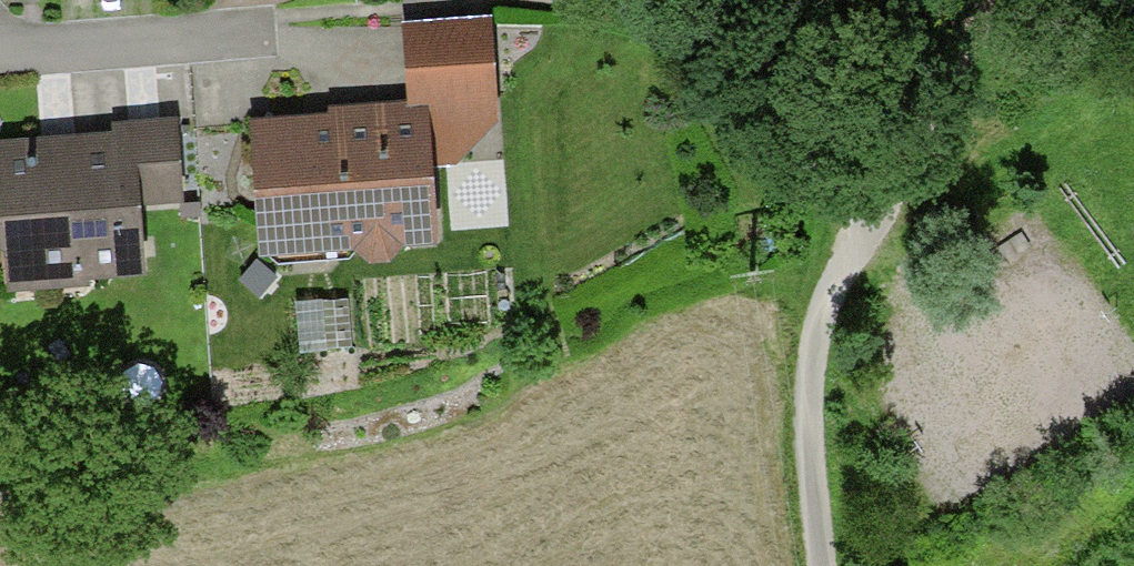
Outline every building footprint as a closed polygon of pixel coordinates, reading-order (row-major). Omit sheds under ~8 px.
[(486,6),(404,12),(410,96),(421,96),(425,143),(455,143),(498,104),(486,6)] [(320,104),(251,108),(255,172),(278,171),(281,224),(428,215),(425,143),(421,96),(410,96),(381,98),(380,85),(319,89),(320,104)] [(118,127),(121,179),(170,176),(165,106),(116,110),(118,127)] [(118,127),(0,135),(0,210),(3,252),(126,243),(121,179),(118,127)] [(345,280),(289,285),(293,335),(350,330),(345,280)]
